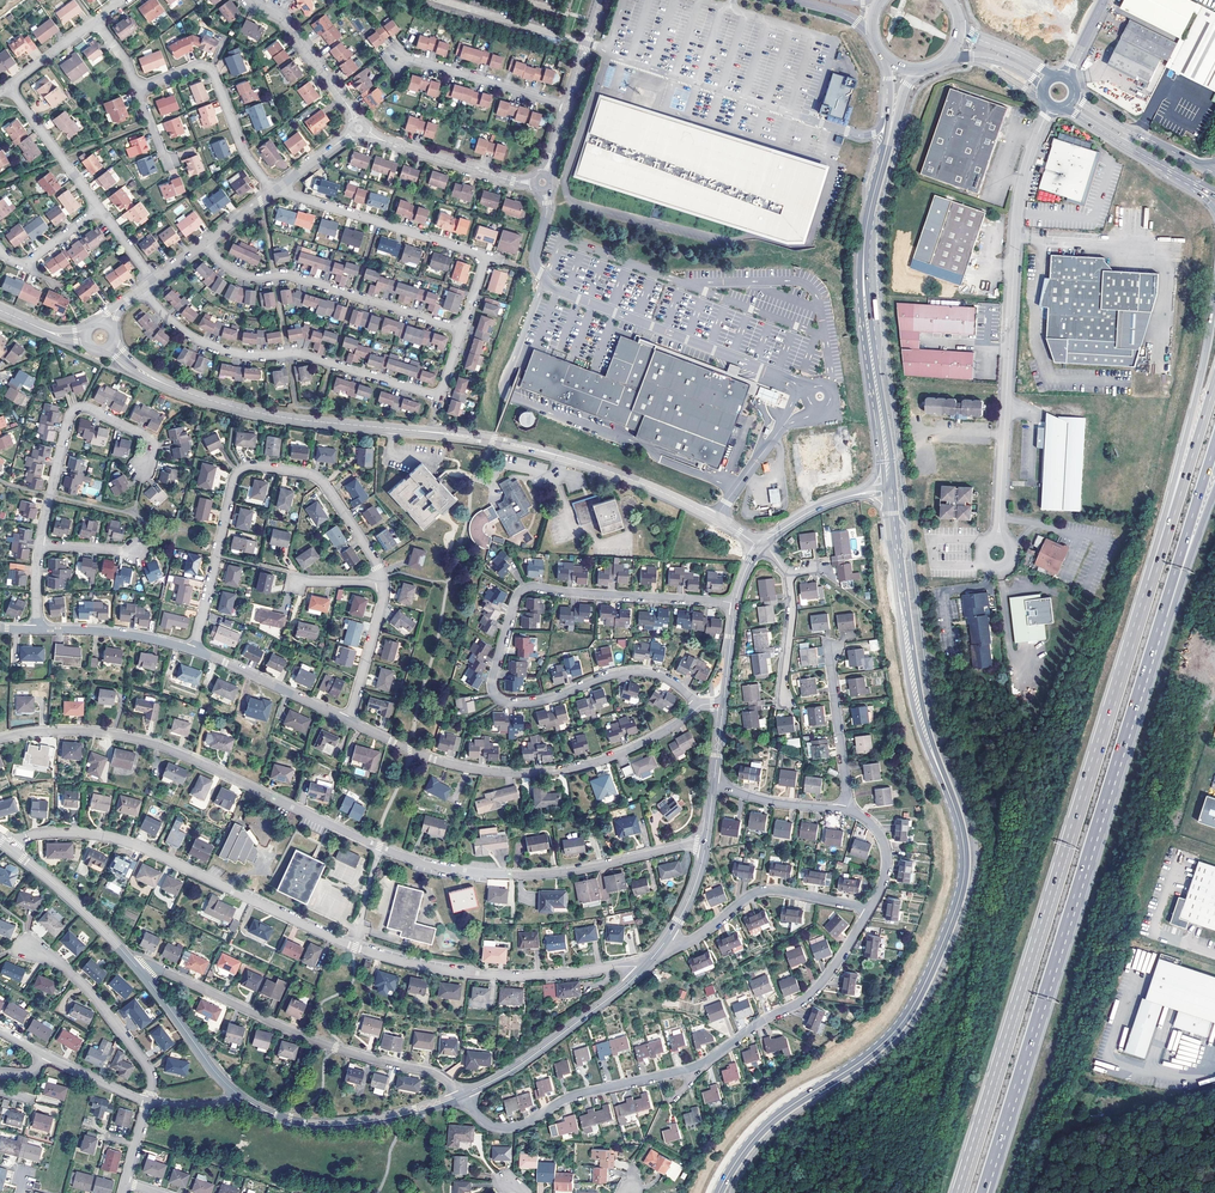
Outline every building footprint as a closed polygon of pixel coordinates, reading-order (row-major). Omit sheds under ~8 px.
[(76,0),(73,0),(58,12),(66,22),(79,12),(80,13),(84,10),(76,0)] [(140,8),(148,20),(163,8),(157,0),(148,0),(145,2),(146,4),(140,8)] [(230,0),(227,0),(218,7),(228,22),(239,14),(233,7),(235,6),(230,0)] [(313,0),(296,0),(298,3),(297,4),(297,5),(301,10),(306,16),(309,16),(312,14),(315,3),(313,0)] [(992,3),(1015,14),(1017,10),(1033,19),(1042,1),(1043,0),(994,0),(992,3)] [(1181,37),(1198,3),(1193,0),(1125,0),(1122,7),(1181,37)] [(1042,1),(1033,19),(1031,22),(1044,28),(1054,7),(1042,1)] [(1198,3),(1181,37),(1178,43),(1169,61),(1164,72),(1214,97),(1214,11),(1198,3)] [(136,21),(130,13),(128,14),(134,23),(136,21)] [(134,23),(128,14),(121,19),(122,20),(115,25),(118,30),(123,27),(128,33),(137,26),(134,23)] [(322,35),(335,25),(327,16),(314,25),(321,35),(322,35)] [(381,23),(377,26),(385,36),(389,33),(389,34),(399,27),(392,17),(383,24),(381,23)] [(61,29),(52,18),(40,27),(42,28),(35,33),(43,44),(61,29)] [(246,19),(240,30),(257,39),(263,28),(246,19)] [(1131,19),(1122,37),(1128,41),(1137,23),(1131,19)] [(1122,37),(1109,64),(1149,84),(1162,57),(1169,61),(1178,43),(1137,23),(1128,41),(1122,37)] [(335,25),(322,35),(326,40),(327,39),(331,46),(344,36),(336,25),(335,25)] [(376,29),(367,37),(374,46),(382,40),(381,39),(385,36),(377,26),(375,28),(376,29)] [(123,27),(118,30),(123,37),(128,33),(123,27)] [(205,48),(213,51),(218,40),(210,37),(213,32),(204,28),(200,38),(202,39),(198,47),(204,49),(205,48)] [(429,37),(419,33),(416,45),(426,48),(427,46),(431,47),(434,36),(430,35),(429,37)] [(188,36),(188,35),(178,39),(169,45),(176,55),(184,51),(193,47),(192,44),(188,36)] [(189,36),(193,44),(198,47),(202,39),(200,38),(192,35),(189,36)] [(23,36),(10,46),(19,57),(28,51),(29,53),(34,50),(23,36)] [(439,38),(434,36),(431,47),(435,48),(435,51),(445,54),(448,43),(438,39),(439,38)] [(98,42),(95,38),(90,42),(93,45),(89,48),(88,48),(85,50),(90,56),(91,55),(95,59),(105,52),(101,46),(102,45),(99,41),(98,42)] [(279,64),(290,56),(277,40),(267,48),(279,64)] [(458,41),(455,52),(460,54),(459,55),(469,58),(472,47),(463,44),(464,43),(458,41)] [(352,57),(355,55),(348,46),(347,48),(342,42),(331,51),(337,58),(338,57),(343,63),(352,57)] [(250,68),(241,50),(239,46),(229,51),(232,56),(227,58),(232,66),(233,66),(234,68),(233,70),(236,75),(250,68)] [(483,50),(472,47),(469,58),(480,62),(480,60),(484,61),(488,50),(483,49),(483,50)] [(16,61),(6,48),(0,53),(0,71),(6,66),(7,67),(16,61)] [(160,49),(138,57),(143,71),(152,68),(151,67),(165,63),(160,49)] [(493,52),(488,50),(484,61),(489,62),(489,64),(498,67),(502,56),(492,53),(493,52)] [(88,66),(77,51),(72,54),(73,56),(61,65),(72,79),(73,78),(76,78),(81,75),(81,72),(88,66)] [(343,63),(341,65),(349,76),(361,68),(352,57),(343,63)] [(526,63),(516,60),(516,58),(511,57),(508,68),(512,70),(512,71),(521,74),(521,76),(525,64),(526,63)] [(301,75),(295,67),(297,66),(294,61),(281,70),(290,82),(301,75)] [(534,67),(525,64),(521,76),(531,79),(531,78),(536,79),(540,67),(535,65),(534,67)] [(544,68),(540,67),(536,79),(541,81),(542,79),(550,82),(551,80),(552,80),(554,80),(555,79),(557,75),(556,73),(553,72),(554,70),(545,67),(544,68)] [(370,88),(375,85),(368,75),(369,74),(366,70),(355,78),(357,81),(356,83),(364,93),(370,88)] [(856,79),(832,72),(819,113),(824,114),(844,120),(856,79)] [(422,79),(412,76),(408,91),(418,94),(419,90),(423,92),(427,77),(423,76),(422,79)] [(431,78),(427,77),(423,92),(427,93),(427,96),(436,100),(440,84),(431,81),(431,78)] [(56,89),(48,78),(41,83),(44,87),(41,88),(37,92),(43,100),(46,98),(53,107),(66,97),(58,87),(56,89)] [(203,81),(191,85),(198,104),(206,101),(209,98),(208,94),(206,95),(204,90),(206,90),(203,81)] [(248,81),(236,85),(239,95),(241,94),(245,104),(256,100),(254,94),(252,90),(251,91),(248,81)] [(309,84),(299,91),(306,101),(308,99),(312,105),(320,98),(309,84)] [(446,98),(451,100),(451,98),(461,101),(464,88),(455,85),(454,87),(449,85),(446,98)] [(373,108),(387,97),(380,87),(373,92),(370,88),(364,93),(363,94),(373,108)] [(1008,107),(951,87),(939,122),(921,174),(961,187),(978,193),(996,141),(1000,129),(1008,107)] [(474,91),(464,88),(461,101),(470,104),(470,105),(474,107),(477,94),(473,92),(474,91)] [(254,94),(256,100),(256,101),(262,99),(260,92),(254,94)] [(481,95),(477,94),(474,107),(478,108),(479,107),(488,109),(491,96),(482,93),(481,95)] [(122,95),(105,102),(108,111),(109,110),(114,120),(118,119),(126,116),(129,115),(122,95)] [(175,95),(158,102),(163,114),(180,108),(175,95)] [(826,167),(600,98),(576,175),(787,241),(803,240),(826,167)] [(510,104),(500,101),(496,115),(506,118),(507,115),(511,117),(515,103),(510,102),(510,104)] [(520,104),(515,103),(511,117),(516,118),(515,121),(524,124),(525,123),(529,108),(519,106),(520,104)] [(212,104),(199,109),(203,117),(202,117),(205,128),(217,124),(215,117),(214,117),(213,114),(215,114),(212,104)] [(269,127),(261,104),(246,109),(249,116),(251,116),(257,132),(269,127)] [(533,110),(529,108),(525,123),(529,124),(528,126),(538,129),(539,126),(541,127),(545,125),(546,122),(544,118),(541,117),(542,114),(532,112),(533,110)] [(72,121),(65,110),(53,119),(61,129),(64,127),(70,136),(80,128),(74,119),(72,121)] [(329,122),(322,111),(305,123),(314,135),(322,130),(320,128),(329,122)] [(171,126),(172,131),(174,137),(186,133),(180,117),(165,122),(167,128),(171,126)] [(419,120),(409,117),(405,131),(415,134),(416,131),(420,132),(424,120),(420,118),(419,120)] [(18,144),(25,138),(21,134),(25,131),(17,119),(6,127),(15,139),(13,140),(16,145),(18,144)] [(428,121),(424,120),(420,132),(425,133),(424,137),(433,140),(437,125),(428,122),(428,121)] [(298,134),(283,144),(292,156),(298,152),(297,151),(306,145),(298,134)] [(25,138),(18,144),(23,150),(21,152),(28,162),(39,153),(34,147),(36,145),(29,135),(25,138)] [(834,142),(841,144),(844,138),(837,135),(834,142)] [(149,150),(144,136),(132,140),(134,146),(130,147),(129,149),(131,156),(149,150)] [(474,153),(484,156),(485,153),(490,154),(493,141),(489,140),(489,141),(479,138),(474,153)] [(213,154),(215,154),(217,159),(230,154),(224,139),(212,144),(209,145),(213,154)] [(1092,152),(1054,140),(1045,168),(1041,166),(1039,170),(1039,173),(1043,174),(1038,189),(1081,203),(1095,159),(1092,152)] [(498,142),(493,141),(490,154),(494,155),(493,159),(503,162),(506,147),(497,144),(498,142)] [(258,150),(266,161),(264,162),(269,169),(274,166),(273,164),(279,159),(275,153),(277,152),(269,142),(258,150)] [(9,161),(2,148),(0,150),(0,166),(9,161)] [(367,166),(371,154),(355,149),(351,160),(367,166)] [(83,152),(79,156),(82,160),(87,156),(83,152)] [(87,156),(82,160),(92,174),(102,166),(93,152),(87,156)] [(199,155),(187,159),(190,169),(189,169),(192,175),(205,170),(199,155)] [(158,171),(152,156),(139,160),(144,175),(158,171)] [(396,172),(399,163),(394,161),(395,160),(385,157),(384,158),(376,156),(372,167),(390,173),(391,171),(396,172)] [(420,169),(402,163),(399,175),(417,180),(420,169)] [(448,173),(432,168),(428,181),(444,186),(448,173)] [(116,180),(108,169),(96,178),(99,181),(101,180),(107,187),(116,180)] [(243,170),(239,172),(242,176),(231,184),(239,195),(244,192),(243,190),(249,186),(247,183),(250,180),(243,170)] [(242,176),(239,172),(228,180),(231,184),(242,176)] [(50,194),(61,185),(57,180),(56,181),(52,177),(54,176),(52,173),(48,173),(47,173),(37,180),(45,190),(47,188),(48,190),(49,193),(50,194)] [(166,199),(186,191),(181,177),(172,182),(172,183),(169,185),(169,183),(161,186),(166,199)] [(336,195),(340,184),(323,178),(323,179),(317,177),(314,187),(319,189),(321,183),(323,183),(321,190),(336,195)] [(462,183),(454,180),(450,193),(469,198),(473,186),(462,183)] [(355,195),(358,184),(349,181),(346,192),(355,195)] [(365,202),(369,190),(360,187),(360,185),(358,184),(355,195),(356,196),(355,199),(365,202)] [(115,197),(117,200),(122,206),(132,199),(123,186),(110,195),(113,199),(115,197)] [(497,191),(482,187),(479,200),(493,205),(497,191)] [(68,189),(58,196),(70,211),(78,205),(73,198),(75,197),(68,189)] [(204,202),(213,213),(223,205),(224,207),(231,202),(222,189),(204,202)] [(391,197),(373,191),(369,204),(374,205),(374,204),(388,208),(391,197)] [(511,197),(502,194),(497,208),(517,214),(520,201),(511,198),(511,197)] [(964,276),(979,231),(982,222),(985,213),(934,195),(913,258),(964,276)] [(11,211),(16,206),(12,201),(8,203),(2,196),(0,198),(0,218),(11,211)] [(405,216),(410,217),(414,204),(410,203),(410,201),(401,198),(396,210),(406,213),(405,216)] [(128,209),(135,204),(133,200),(126,205),(128,209)] [(148,214),(139,201),(135,204),(128,209),(125,212),(127,216),(131,213),(134,216),(133,217),(136,222),(139,220),(146,215),(148,214)] [(419,206),(414,204),(410,217),(410,218),(414,220),(414,218),(416,218),(420,206),(419,205),(419,206)] [(46,214),(54,225),(62,219),(61,217),(65,214),(58,205),(46,214)] [(223,205),(213,213),(214,215),(224,207),(223,205)] [(429,208),(420,206),(416,218),(425,221),(429,208)] [(294,223),(297,214),(279,208),(275,219),(293,225),(294,223)] [(434,222),(444,225),(448,213),(438,210),(434,222)] [(195,211),(178,224),(186,235),(196,228),(195,227),(203,221),(195,211)] [(297,214),(294,223),(310,229),(314,217),(306,214),(306,213),(298,211),(297,214)] [(448,213),(444,225),(443,227),(448,229),(452,215),(453,214),(448,213)] [(40,214),(23,227),(28,233),(32,238),(41,232),(40,230),(48,225),(40,214)] [(462,231),(466,218),(457,215),(457,216),(453,214),(452,215),(448,229),(453,230),(453,229),(462,231)] [(148,218),(146,215),(139,220),(141,224),(148,218)] [(331,221),(321,218),(317,231),(327,234),(330,222),(331,221)] [(23,227),(19,222),(11,228),(11,230),(6,233),(15,245),(19,241),(19,240),(28,233),(23,227)] [(338,225),(330,222),(327,234),(334,237),(338,225)] [(496,228),(478,222),(474,234),(481,236),(481,238),(492,242),(496,228)] [(94,240),(96,244),(106,237),(105,236),(97,225),(89,231),(91,233),(80,240),(86,248),(90,245),(89,244),(94,240)] [(181,238),(171,226),(159,235),(167,245),(175,239),(176,241),(181,238)] [(355,230),(345,227),(341,241),(359,247),(363,234),(355,231),(355,230)] [(519,232),(501,227),(496,241),(506,244),(505,247),(513,250),(519,232)] [(159,246),(149,233),(144,236),(146,237),(137,244),(146,257),(153,253),(152,252),(159,246)] [(395,255),(399,242),(394,241),(395,239),(379,234),(374,251),(382,254),(383,250),(390,251),(389,254),(395,255)] [(67,259),(72,256),(76,262),(89,253),(86,248),(80,240),(79,239),(72,244),(73,246),(67,250),(66,248),(61,251),(67,259)] [(240,246),(235,244),(232,253),(259,264),(262,256),(257,253),(259,250),(242,242),(240,246)] [(410,244),(403,242),(399,257),(406,259),(405,262),(414,265),(418,249),(409,246),(410,244)] [(321,253),(296,245),(293,257),(312,263),(309,271),(315,273),(321,253)] [(281,246),(273,248),(276,260),(289,258),(288,250),(282,250),(281,246)] [(62,265),(69,261),(61,251),(46,263),(53,271),(61,265),(62,265)] [(444,271),(448,257),(431,251),(425,265),(444,271)] [(321,253),(315,273),(317,274),(320,266),(332,270),(335,262),(327,260),(329,255),(321,253)] [(1133,371),(1134,369),(1150,316),(1156,300),(1153,277),(1142,276),(1109,274),(1103,268),(1104,261),(1050,256),(1050,286),(1041,312),(1047,312),(1045,343),(1054,367),(1119,370),(1133,371)] [(466,263),(454,259),(448,276),(460,280),(466,263)] [(208,268),(209,267),(206,264),(207,263),(204,261),(203,261),(195,267),(205,277),(203,280),(206,283),(211,285),(210,287),(219,292),(226,280),(222,277),(221,279),(213,274),(208,268)] [(336,284),(342,285),(345,274),(340,272),(341,269),(354,273),(357,265),(344,261),(343,264),(335,262),(332,270),(335,271),(332,278),(338,280),(336,284)] [(115,269),(123,281),(132,274),(130,271),(125,265),(124,263),(115,269)] [(504,271),(491,267),(488,279),(489,279),(486,288),(497,292),(504,271)] [(380,273),(365,268),(363,276),(377,281),(376,285),(370,283),(367,293),(373,295),(374,291),(379,293),(382,286),(401,292),(399,299),(404,300),(407,294),(426,300),(424,306),(429,308),(427,311),(433,313),(436,301),(431,300),(434,293),(379,276),(380,273)] [(123,281),(115,269),(107,276),(115,287),(123,281)] [(2,287),(19,295),(24,283),(25,281),(20,279),(19,281),(7,275),(2,287)] [(99,287),(91,276),(87,279),(88,281),(76,289),(85,301),(90,297),(88,295),(99,287)] [(249,289),(241,288),(234,285),(234,284),(230,282),(224,295),(233,299),(234,298),(238,301),(245,301),(245,302),(254,303),(255,288),(249,287),(249,289)] [(18,297),(36,305),(41,292),(28,286),(29,284),(24,283),(19,295),(18,297)] [(457,288),(447,285),(446,289),(444,289),(439,305),(448,308),(450,308),(452,305),(453,305),(456,297),(454,296),(457,288)] [(160,292),(163,295),(170,289),(167,286),(160,292)] [(274,288),(267,289),(268,291),(259,293),(261,304),(265,303),(266,304),(276,301),(274,288)] [(306,302),(308,295),(294,291),(289,291),(289,289),(284,290),(284,288),(281,288),(283,303),(291,301),(302,304),(303,301),(306,302)] [(179,298),(170,289),(163,295),(177,308),(183,314),(184,314),(187,317),(190,319),(191,318),(192,319),(197,313),(186,304),(188,302),(182,295),(179,298)] [(49,290),(43,303),(54,307),(54,309),(64,313),(69,300),(63,297),(63,296),(49,290)] [(308,295),(306,302),(317,306),(316,310),(320,311),(323,299),(309,294),(308,295)] [(481,305),(480,305),(479,309),(492,313),(494,305),(493,305),(495,300),(484,296),(481,305)] [(323,299),(320,311),(326,313),(326,312),(334,314),(334,315),(340,317),(344,305),(323,299)] [(976,316),(976,308),(895,304),(900,338),(920,339),(920,332),(975,335),(976,316)] [(358,309),(353,307),(349,321),(357,323),(358,322),(366,325),(366,326),(374,328),(379,315),(375,313),(375,312),(358,307),(358,309)] [(144,312),(143,313),(139,317),(137,319),(147,328),(145,331),(153,337),(155,336),(164,344),(171,336),(169,334),(170,333),(168,332),(166,333),(144,312)] [(225,333),(225,334),(235,337),(239,324),(232,322),(230,326),(225,324),(225,321),(221,320),(217,318),(215,321),(209,318),(211,314),(205,312),(199,325),(207,329),(208,327),(217,331),(225,333)] [(400,318),(382,313),(378,326),(384,328),(385,326),(393,328),(393,330),(396,331),(395,332),(400,334),(399,335),(418,340),(418,339),(423,341),(423,340),(427,341),(428,339),(434,341),(433,343),(440,345),(444,332),(418,323),(417,325),(399,319),(400,318)] [(488,324),(490,318),(477,314),(462,361),(471,364),(473,357),(477,359),(480,350),(476,349),(479,339),(483,341),(486,331),(482,330),(484,323),(488,324)] [(303,326),(287,328),(289,337),(290,337),(293,338),(295,336),(299,335),(300,333),(304,332),(309,334),(309,336),(312,337),(315,328),(309,326),(309,323),(305,321),(303,326)] [(243,329),(242,338),(245,340),(247,339),(261,340),(275,338),(279,339),(280,337),(282,336),(281,328),(266,330),(266,327),(261,327),(256,327),(256,330),(243,329)] [(320,335),(333,339),(336,331),(323,327),(322,330),(315,328),(312,337),(315,338),(314,344),(316,345),(316,348),(320,349),(323,340),(319,339),(320,335)] [(358,339),(344,335),(342,344),(355,348),(354,352),(350,351),(347,358),(352,359),(353,356),(357,358),(360,350),(370,353),(369,359),(371,359),(370,360),(371,361),(372,361),(373,361),(374,360),(387,364),(387,362),(414,371),(413,372),(430,378),(434,365),(429,363),(428,366),(423,364),(423,362),(417,360),(417,359),(409,356),(408,360),(396,357),(397,353),(380,348),(379,351),(372,349),(372,348),(357,343),(358,339)] [(522,379),(519,387),(638,431),(635,437),(718,468),(750,384),(655,348),(656,345),(639,339),(638,342),(621,335),(605,376),(534,349),(522,379)] [(640,336),(639,339),(656,345),(657,342),(640,336)] [(11,350),(7,347),(7,348),(0,357),(4,360),(5,358),(7,356),(12,359),(10,362),(14,364),(25,350),(16,343),(11,350)] [(208,355),(204,353),(203,355),(195,352),(187,348),(188,347),(185,345),(178,357),(185,361),(186,360),(190,362),(195,363),(195,365),(204,369),(208,355)] [(975,353),(920,350),(901,350),(905,377),(974,380),(974,366),(975,353)] [(221,360),(220,370),(235,372),(234,375),(244,377),(244,373),(259,374),(260,364),(241,363),(221,360)] [(307,360),(303,361),(304,362),(293,364),(295,376),(300,375),(300,376),(311,374),(307,360)] [(275,380),(285,379),(284,377),(288,377),(286,366),(277,367),(277,365),(273,366),(275,380)] [(728,376),(735,378),(738,369),(731,366),(728,376)] [(10,382),(20,387),(23,383),(30,387),(35,378),(19,369),(18,372),(20,373),(16,380),(14,379),(13,378),(10,382)] [(338,371),(333,385),(339,386),(341,383),(348,385),(347,388),(356,391),(358,388),(369,392),(372,383),(371,382),(371,381),(369,380),(367,380),(366,381),(338,371)] [(468,376),(456,372),(444,409),(457,413),(459,405),(455,404),(456,398),(461,399),(463,390),(460,388),(461,382),(466,383),(468,376)] [(74,375),(66,377),(69,387),(72,386),(73,389),(74,393),(85,390),(83,384),(89,382),(86,375),(81,377),(75,379),(74,375)] [(519,387),(522,379),(515,376),(512,386),(519,389),(519,387)] [(64,388),(69,387),(66,377),(56,381),(57,384),(53,386),(56,398),(66,395),(65,392),(64,388)] [(5,395),(20,404),(25,395),(18,391),(20,387),(10,382),(8,385),(10,386),(12,387),(9,393),(7,392),(5,395)] [(382,385),(381,386),(378,394),(390,398),(389,401),(400,405),(402,402),(413,406),(413,404),(415,398),(415,396),(387,387),(386,387),(385,386),(383,386),(382,385)] [(111,399),(115,390),(107,386),(105,389),(100,386),(94,399),(104,403),(104,402),(106,398),(110,400),(111,399)] [(782,397),(757,387),(754,396),(778,405),(782,397)] [(115,390),(111,399),(114,401),(112,404),(111,407),(120,412),(122,409),(126,411),(128,406),(124,404),(126,400),(121,397),(123,394),(115,390)] [(160,395),(156,402),(162,405),(165,397),(160,395)] [(983,401),(977,400),(975,403),(973,400),(966,400),(964,402),(958,401),(957,399),(949,399),(947,401),(945,399),(939,398),(937,400),(936,398),(929,398),(927,399),(926,411),(928,414),(935,414),(937,413),(938,415),(944,415),(948,413),(949,416),(952,416),(952,418),(954,420),(959,420),(967,421),(970,419),(970,417),(972,417),(974,415),(976,418),(982,418),(983,417),(985,415),(985,403),(985,402),(983,401)] [(46,414),(43,413),(41,422),(50,424),(51,420),(55,421),(58,422),(60,412),(57,412),(59,406),(45,403),(44,409),(47,410),(46,414)] [(147,418),(151,409),(143,404),(141,408),(136,406),(131,418),(140,422),(141,421),(143,416),(147,418)] [(151,409),(147,418),(150,420),(148,423),(147,426),(157,431),(163,418),(158,416),(160,413),(151,409)] [(534,427),(534,413),(519,412),(519,426),(534,427)] [(1061,419),(1060,421),(1048,415),(1047,425),(1045,424),(1042,486),(1044,485),(1043,511),(1079,514),(1086,421),(1061,419)] [(91,425),(92,422),(82,419),(77,439),(91,443),(91,442),(94,432),(95,429),(90,428),(91,425)] [(56,430),(54,430),(50,429),(51,425),(50,424),(41,422),(38,432),(42,433),(41,438),(53,441),(56,430)] [(94,432),(91,442),(100,445),(101,441),(106,442),(110,430),(100,427),(99,430),(98,433),(94,432)] [(189,440),(192,440),(191,435),(188,436),(187,431),(183,432),(182,427),(169,430),(171,440),(173,439),(177,439),(178,443),(179,443),(189,440)] [(12,444),(9,434),(2,436),(0,432),(0,449),(12,444)] [(237,444),(255,446),(257,433),(238,432),(237,444)] [(218,447),(223,445),(216,433),(204,439),(210,451),(218,447)] [(270,454),(279,456),(282,437),(268,436),(265,454),(270,454)] [(830,438),(800,441),(803,468),(816,467),(817,474),(833,473),(830,456),(832,456),(830,438)] [(120,445),(115,444),(113,454),(122,457),(123,452),(128,453),(131,441),(121,439),(121,441),(120,445)] [(190,450),(189,440),(179,443),(180,446),(176,447),(173,448),(175,458),(188,456),(187,450),(190,450)] [(39,458),(42,459),(43,455),(47,456),(49,457),(52,446),(40,443),(38,449),(34,448),(32,457),(39,458)] [(303,458),(308,459),(309,447),(292,445),(291,457),(303,458)] [(327,461),(335,462),(337,449),(318,447),(317,459),(320,459),(323,460),(327,460),(327,461)] [(358,464),(373,465),(374,448),(359,447),(358,460),(358,464)] [(38,464),(39,458),(32,457),(30,456),(28,456),(26,466),(30,467),(29,472),(38,474),(41,474),(44,465),(41,465),(38,464)] [(659,462),(668,466),(671,459),(662,456),(659,462)] [(74,473),(84,476),(87,462),(71,458),(68,468),(72,468),(75,469),(74,473)] [(198,485),(212,488),(214,480),(217,466),(203,463),(198,485)] [(390,492),(406,510),(407,509),(411,513),(411,514),(424,529),(436,518),(435,517),(440,512),(441,513),(457,499),(440,481),(439,482),(436,479),(437,478),(422,463),(410,474),(411,474),(406,479),(405,478),(390,492)] [(180,470),(169,468),(168,472),(164,471),(163,471),(161,481),(172,483),(174,478),(178,479),(180,470)] [(29,487),(42,490),(44,480),(41,479),(37,478),(38,474),(29,472),(27,480),(31,481),(29,487)] [(77,484),(82,485),(83,481),(84,476),(74,473),(73,473),(72,477),(69,476),(66,475),(64,486),(69,487),(68,492),(75,494),(76,489),(77,484)] [(116,496),(125,491),(123,487),(127,485),(130,483),(124,474),(112,480),(115,485),(111,487),(116,496)] [(504,500),(498,503),(501,508),(496,511),(511,537),(525,528),(520,518),(530,512),(527,507),(532,505),(517,479),(512,481),(510,478),(500,483),(506,494),(504,500)] [(252,497),(264,500),(268,482),(255,479),(253,488),(252,497)] [(361,502),(369,497),(357,479),(346,486),(355,499),(351,501),(355,507),(361,502)] [(158,492),(155,488),(153,486),(145,493),(154,503),(159,499),(162,502),(168,496),(162,488),(158,492)] [(973,501),(973,487),(960,486),(960,488),(957,488),(957,486),(943,486),(942,499),(948,499),(947,504),(941,504),(941,518),(955,519),(955,518),(959,518),(959,519),(972,520),(972,505),(967,505),(967,501),(973,501)] [(278,507),(290,510),(294,491),(287,489),(282,488),(278,507)] [(779,488),(769,489),(770,504),(780,503),(779,488)] [(594,519),(598,518),(600,518),(593,503),(601,500),(598,494),(573,502),(580,525),(593,521),(595,520),(594,519)] [(196,517),(208,520),(210,513),(210,510),(213,500),(200,497),(196,517)] [(600,518),(598,518),(603,533),(624,526),(615,497),(601,501),(601,500),(593,503),(600,518)] [(23,516),(35,519),(37,509),(35,508),(30,507),(31,503),(22,500),(20,510),(24,510),(23,516)] [(310,516),(317,525),(328,517),(322,508),(317,501),(306,509),(310,516)] [(372,524),(382,518),(379,513),(376,508),(374,506),(367,510),(364,513),(365,514),(369,519),(372,524)] [(237,526),(249,529),(250,524),(253,511),(241,508),(238,520),(237,526)] [(491,541),(492,538),(489,536),(487,533),(485,530),(485,528),(485,526),(486,525),(487,524),(490,522),(489,519),(492,516),(488,508),(483,511),(479,515),(476,518),(473,523),(472,528),(472,533),(474,538),(478,543),(483,546),(489,548),(491,541)] [(56,521),(53,533),(63,536),(63,534),(64,529),(69,530),(72,520),(62,518),(61,522),(56,521)] [(88,524),(83,522),(80,535),(90,537),(91,535),(92,531),(96,532),(99,522),(89,520),(88,524)] [(121,522),(111,520),(109,530),(113,531),(112,535),(112,537),(122,540),(125,527),(120,526),(121,522)] [(823,529),(827,534),(831,530),(827,525),(823,529)] [(338,549),(347,544),(344,540),(346,539),(337,526),(327,533),(331,538),(331,539),(338,549)] [(13,542),(23,543),(24,540),(27,540),(30,540),(32,530),(19,528),(18,533),(15,533),(13,542)] [(284,545),(288,545),(291,533),(274,529),(271,541),(284,545)] [(387,550),(397,543),(387,529),(377,535),(387,550)] [(832,556),(833,561),(846,559),(845,554),(851,553),(849,531),(834,532),(837,555),(832,556)] [(527,542),(532,539),(527,532),(522,535),(527,542)] [(802,549),(819,547),(817,532),(800,534),(802,549)] [(242,549),(253,552),(256,541),(235,536),(232,547),(242,549)] [(503,544),(505,539),(494,536),(492,541),(503,544)] [(1064,546),(1047,538),(1035,564),(1058,575),(1070,547),(1065,545),(1064,546)] [(23,543),(13,542),(12,551),(16,552),(15,557),(28,559),(29,549),(28,548),(28,544),(27,544),(24,543),(23,543)] [(347,561),(351,567),(360,560),(353,550),(351,546),(349,547),(347,544),(338,549),(341,553),(342,553),(347,561)] [(304,568),(320,557),(313,546),(296,558),(303,567),(304,568)] [(409,566),(422,569),(427,551),(415,547),(410,561),(409,566)] [(509,570),(508,568),(511,565),(506,560),(509,557),(503,550),(499,553),(500,554),(494,561),(497,564),(493,568),(501,577),(509,570)] [(185,572),(197,574),(201,556),(189,553),(188,560),(185,572)] [(56,573),(66,573),(69,573),(70,569),(67,569),(67,559),(49,558),(49,569),(52,569),(56,569),(56,573)] [(90,576),(95,577),(97,566),(92,566),(93,562),(93,559),(83,558),(83,562),(81,571),(87,571),(86,575),(90,576)] [(538,576),(538,574),(539,570),(544,570),(544,560),(534,559),(534,564),(529,564),(528,575),(538,576)] [(840,581),(854,580),(853,574),(852,564),(846,564),(846,559),(833,561),(833,565),(838,565),(840,581)] [(116,579),(117,571),(118,568),(113,567),(114,564),(115,561),(104,560),(102,572),(107,573),(106,577),(116,579)] [(150,570),(145,572),(149,582),(159,578),(158,575),(162,573),(157,561),(147,565),(148,566),(150,570)] [(568,580),(569,576),(569,572),(573,572),(574,565),(574,563),(564,562),(563,568),(559,567),(558,579),(568,580)] [(13,585),(26,586),(27,574),(25,574),(21,574),(22,570),(25,570),(25,564),(10,563),(9,579),(13,579),(13,585)] [(618,574),(618,578),(618,581),(628,582),(629,569),(623,569),(623,564),(614,564),(614,568),(613,574),(618,574)] [(226,583),(238,585),(242,568),(230,565),(226,583)] [(573,572),(573,576),(578,577),(577,581),(577,583),(588,584),(589,571),(582,570),(583,566),(574,565),(573,572)] [(117,571),(116,579),(114,588),(122,590),(123,586),(123,584),(124,584),(125,581),(130,582),(133,569),(123,567),(122,569),(122,572),(117,571)] [(652,578),(657,578),(658,567),(648,567),(647,572),(642,572),(641,584),(652,584),(652,582),(652,578)] [(609,578),(613,578),(613,574),(614,568),(605,568),(604,572),(599,571),(598,584),(609,585),(609,581),(609,578)] [(680,577),(684,578),(685,573),(685,568),(675,568),(675,572),(669,572),(669,584),(680,584),(680,581),(680,577)] [(257,589),(270,592),(274,575),(261,572),(257,589)] [(707,572),(707,582),(712,582),(712,586),(712,589),(722,589),(723,576),(718,576),(718,573),(707,572)] [(49,588),(62,588),(62,583),(66,583),(66,573),(56,573),(56,577),(52,577),(49,577),(49,588)] [(684,578),(684,581),(684,582),(688,582),(688,586),(688,589),(698,590),(699,577),(694,577),(694,573),(685,573),(684,578)] [(176,601),(189,604),(190,599),(192,590),(193,586),(188,585),(190,578),(184,577),(175,575),(174,581),(180,583),(176,601)] [(764,597),(765,601),(778,600),(777,596),(776,596),(774,578),(760,580),(762,597),(764,597)] [(803,599),(820,597),(818,587),(817,582),(801,584),(803,599)] [(399,601),(411,604),(413,599),(416,589),(417,586),(404,583),(402,588),(400,597),(399,601)] [(488,599),(494,602),(496,599),(500,601),(502,602),(507,593),(495,587),(493,591),(489,589),(485,597),(488,599)] [(339,589),(336,600),(342,601),(345,592),(339,589)] [(219,611),(231,614),(235,596),(236,594),(224,591),(219,611)] [(989,606),(987,592),(963,595),(965,617),(969,617),(970,621),(973,645),(971,645),(974,668),(992,666),(990,644),(991,644),(988,615),(985,615),(983,606),(989,606)] [(1048,639),(1046,624),(1043,599),(1042,594),(1012,598),(1017,643),(1048,639)] [(310,607),(327,611),(330,599),(313,595),(310,607)] [(350,613),(363,616),(366,603),(368,599),(356,595),(353,604),(350,613)] [(62,615),(61,613),(61,608),(65,608),(65,597),(55,598),(55,602),(50,603),(51,616),(62,615)] [(16,616),(16,614),(18,611),(22,613),(27,602),(17,598),(16,602),(11,600),(6,612),(16,616)] [(535,612),(540,612),(545,613),(545,603),(540,603),(539,598),(527,598),(527,608),(530,608),(535,609),(535,612)] [(1043,599),(1046,624),(1057,623),(1054,598),(1043,599)] [(501,612),(499,610),(495,609),(497,604),(494,602),(488,599),(483,608),(487,610),(485,614),(495,620),(496,620),(501,612)] [(778,605),(778,600),(765,601),(765,606),(760,607),(761,623),(776,622),(774,605),(778,605)] [(90,618),(90,615),(90,612),(94,612),(94,602),(85,602),(85,605),(79,605),(79,618),(90,618)] [(94,602),(94,612),(99,612),(99,616),(99,618),(109,618),(109,605),(103,605),(103,602),(94,602)] [(575,610),(575,615),(575,620),(584,621),(584,616),(589,617),(590,604),(580,603),(580,607),(579,610),(575,610)] [(135,615),(136,608),(137,604),(127,604),(126,608),(121,607),(120,620),(131,621),(131,618),(131,615),(135,615)] [(606,622),(615,622),(615,616),(615,612),(612,612),(612,608),(612,606),(602,605),(602,617),(606,617),(606,622)] [(565,624),(575,624),(575,620),(575,615),(571,615),(571,610),(571,607),(560,606),(560,619),(566,619),(565,624)] [(145,608),(136,608),(135,615),(135,618),(139,618),(139,622),(139,625),(149,625),(150,620),(150,613),(145,612),(145,608)] [(654,619),(654,625),(662,626),(663,621),(668,622),(669,609),(659,608),(659,612),(659,615),(654,614),(654,615),(654,619)] [(261,622),(282,627),(285,614),(272,611),(264,609),(264,610),(259,609),(256,620),(261,621),(261,622)] [(615,622),(615,626),(625,626),(625,622),(630,623),(631,610),(621,609),(620,611),(620,616),(615,616),(615,622)] [(410,631),(416,623),(399,610),(396,614),(390,621),(398,628),(401,624),(410,631)] [(682,628),(691,628),(692,624),(692,618),(688,618),(689,614),(689,611),(679,610),(678,622),(683,622),(682,628)] [(644,629),(653,629),(654,625),(654,619),(650,618),(650,614),(650,612),(640,611),(639,624),(644,624),(644,629)] [(182,626),(187,628),(189,618),(185,617),(164,612),(161,626),(171,628),(172,624),(176,625),(182,626)] [(540,621),(540,612),(535,612),(530,612),(530,616),(526,616),(523,616),(523,627),(535,627),(535,621),(540,621)] [(692,618),(692,624),(697,624),(697,629),(706,630),(707,624),(707,620),(703,620),(704,616),(704,613),(693,612),(693,614),(692,618)] [(840,630),(856,628),(854,613),(838,615),(840,630)] [(495,620),(485,614),(481,623),(484,624),(481,629),(493,636),(498,627),(496,626),(493,623),(495,620)] [(813,631),(830,628),(828,614),(811,616),(813,631)] [(345,641),(358,644),(364,623),(346,618),(345,623),(349,624),(345,641)] [(707,624),(706,630),(705,634),(715,635),(715,631),(721,632),(722,619),(712,618),(711,620),(711,624),(707,624)] [(296,634),(315,638),(318,626),(299,622),(296,634)] [(215,638),(235,646),(240,634),(231,630),(219,625),(219,627),(215,626),(211,634),(216,636),(215,638)] [(761,649),(762,653),(771,652),(775,652),(775,647),(770,648),(768,632),(755,633),(757,649),(761,649)] [(522,652),(533,653),(533,642),(528,642),(528,637),(516,637),(516,647),(518,647),(518,652),(522,652)] [(382,657),(394,660),(398,643),(387,639),(385,645),(382,654),(382,657)] [(474,652),(479,655),(481,651),(485,653),(487,654),(492,645),(481,639),(479,643),(475,641),(470,650),(474,652)] [(871,650),(879,650),(878,639),(870,640),(871,650)] [(654,652),(653,657),(653,659),(664,660),(666,648),(660,647),(661,642),(651,641),(651,643),(651,644),(649,652),(654,652)] [(644,660),(644,658),(645,653),(649,654),(649,652),(651,644),(642,642),(641,648),(636,647),(634,659),(644,660)] [(82,653),(81,653),(81,648),(64,647),(64,644),(56,644),(55,660),(63,661),(62,664),(80,665),(80,658),(82,659),(82,653)] [(253,660),(259,662),(264,651),(259,648),(249,644),(244,655),(253,660)] [(21,646),(21,660),(44,660),(44,647),(21,646)] [(341,664),(351,667),(352,665),(356,650),(348,648),(341,646),(338,657),(342,658),(341,664)] [(608,657),(613,656),(611,646),(601,648),(602,653),(596,655),(599,666),(609,664),(609,662),(608,657)] [(106,647),(104,660),(121,664),(124,651),(113,649),(113,648),(106,647)] [(803,667),(818,664),(816,648),(802,650),(803,667)] [(852,667),(866,665),(864,648),(849,650),(852,667)] [(138,665),(155,669),(158,656),(141,652),(138,665)] [(487,664),(483,662),(480,661),(482,656),(479,655),(474,652),(469,660),(472,662),(469,666),(470,667),(480,672),(481,673),(487,664)] [(771,657),(771,652),(762,653),(753,654),(756,675),(769,674),(767,658),(771,657)] [(266,670),(279,676),(282,669),(287,660),(273,653),(266,670)] [(566,663),(567,670),(571,669),(572,674),(572,676),(583,673),(580,661),(575,663),(574,658),(569,659),(568,654),(564,655),(566,663)] [(686,675),(687,673),(689,668),(693,670),(694,668),(697,662),(689,657),(687,661),(682,658),(676,670),(686,675)] [(697,670),(696,674),(695,676),(704,681),(710,668),(706,665),(708,663),(698,659),(697,662),(694,668),(697,670)] [(516,675),(523,675),(527,675),(527,661),(509,661),(509,671),(511,671),(516,671),(516,675)] [(311,687),(317,675),(309,671),(311,667),(303,663),(300,668),(295,679),(311,687)] [(567,670),(566,663),(556,666),(557,669),(552,670),(554,683),(564,681),(564,678),(563,675),(568,674),(567,670)] [(177,678),(198,685),(202,672),(182,665),(177,678)] [(377,687),(389,691),(390,687),(393,675),(394,671),(382,667),(379,678),(380,678),(377,687)] [(480,672),(470,667),(466,675),(469,677),(466,682),(477,688),(483,679),(482,678),(478,676),(480,672)] [(329,693),(337,697),(344,682),(336,677),(335,681),(331,679),(332,677),(326,675),(320,689),(324,691),(326,689),(330,691),(329,693)] [(523,685),(523,675),(516,675),(513,675),(513,680),(509,680),(506,680),(506,690),(518,691),(518,685),(523,685)] [(852,696),(867,694),(865,677),(850,679),(852,696)] [(213,690),(233,700),(239,687),(219,678),(213,690)] [(803,696),(818,695),(816,678),(801,680),(803,696)] [(628,688),(624,686),(621,697),(630,700),(632,696),(636,698),(640,685),(630,681),(629,684),(628,688)] [(752,702),(753,706),(762,705),(766,704),(766,699),(762,700),(759,684),(744,686),(746,702),(752,702)] [(98,702),(114,704),(116,691),(100,688),(98,702)] [(593,691),(594,694),(595,698),(591,699),(592,702),(594,709),(603,706),(602,702),(607,701),(603,688),(593,691)] [(668,691),(667,693),(665,697),(661,695),(654,691),(649,699),(656,703),(663,708),(663,709),(667,712),(677,697),(668,691)] [(17,710),(34,710),(34,696),(17,696),(17,710)] [(463,713),(476,710),(474,700),(471,700),(467,701),(466,696),(456,698),(458,708),(462,707),(463,713)] [(263,698),(262,700),(251,697),(247,711),(258,714),(257,717),(266,720),(272,701),(263,698)] [(380,714),(389,717),(393,702),(385,700),(384,701),(370,697),(368,705),(382,710),(380,714)] [(146,717),(157,720),(160,704),(138,698),(136,709),(147,712),(146,717)] [(591,715),(593,719),(597,718),(594,709),(592,702),(588,703),(587,700),(587,698),(576,701),(580,713),(585,712),(587,716),(591,715)] [(64,714),(83,715),(84,702),(65,701),(64,714)] [(561,723),(570,720),(565,704),(555,707),(556,710),(557,713),(552,714),(555,725),(556,731),(561,731),(563,730),(561,723)] [(763,710),(762,705),(753,706),(749,707),(750,711),(744,712),(746,729),(760,727),(759,710),(763,710)] [(855,725),(870,723),(868,706),(853,708),(855,725)] [(811,725),(825,723),(823,707),(809,708),(811,725)] [(548,716),(547,712),(547,709),(536,711),(539,724),(545,723),(546,727),(555,725),(552,714),(548,716)] [(285,723),(304,732),(311,720),(291,710),(285,723)] [(500,725),(500,730),(509,730),(509,721),(509,720),(505,720),(506,714),(506,713),(495,712),(494,725),(500,725)] [(509,721),(509,730),(509,733),(509,738),(511,738),(515,738),(515,733),(518,733),(519,728),(524,729),(524,715),(513,715),(513,718),(513,722),(509,721)] [(626,727),(628,731),(628,733),(638,730),(634,719),(630,720),(628,716),(619,719),(620,722),(621,725),(622,728),(626,727)] [(780,733),(796,731),(794,716),(778,718),(780,733)] [(172,730),(188,735),(192,723),(175,719),(172,730)] [(619,732),(623,731),(622,728),(621,725),(620,722),(611,725),(613,729),(607,730),(611,742),(621,739),(620,737),(619,732)] [(314,746),(331,754),(339,738),(322,729),(314,746)] [(678,739),(670,744),(678,756),(685,752),(684,750),(697,743),(690,731),(677,738),(678,739)] [(214,733),(210,746),(231,752),(234,739),(214,733)] [(448,751),(448,749),(449,745),(454,746),(455,741),(462,743),(463,737),(447,733),(446,737),(441,736),(438,748),(448,751)] [(534,759),(534,757),(534,752),(537,752),(536,734),(533,735),(531,735),(531,742),(527,742),(527,747),(522,747),(523,760),(534,759)] [(542,754),(543,758),(543,761),(553,760),(551,747),(546,747),(546,743),(541,744),(541,734),(536,734),(537,752),(538,755),(542,754)] [(586,751),(585,749),(584,745),(588,744),(585,734),(576,736),(577,740),(572,742),(575,754),(586,751)] [(859,753),(874,751),(872,735),(857,737),(859,753)] [(488,753),(488,758),(488,760),(499,760),(498,747),(494,747),(493,743),(489,743),(489,737),(484,737),(484,740),(484,749),(484,753),(488,753)] [(800,738),(786,739),(787,748),(800,747),(800,738)] [(480,749),(484,749),(484,740),(475,740),(475,743),(469,744),(469,757),(480,757),(480,753),(480,749)] [(815,758),(829,757),(828,740),(813,741),(815,758)] [(459,752),(462,743),(455,741),(454,746),(449,745),(448,749),(459,752)] [(62,757),(80,758),(82,743),(63,742),(62,757)] [(30,763),(48,766),(50,756),(48,755),(49,746),(41,745),(40,751),(38,751),(38,745),(35,745),(35,746),(29,745),(28,752),(31,753),(30,763)] [(351,763),(375,771),(380,752),(357,745),(351,763)] [(111,763),(131,769),(135,753),(116,748),(111,763)] [(91,763),(88,772),(99,776),(107,758),(92,752),(88,762),(91,763)] [(633,763),(638,775),(659,766),(653,754),(633,763)] [(752,767),(750,785),(756,786),(757,780),(761,781),(762,765),(764,765),(764,761),(753,760),(752,767)] [(164,775),(173,779),(183,784),(188,771),(169,762),(164,775)] [(867,781),(882,780),(880,763),(865,765),(867,781)] [(272,777),(290,783),(294,769),(275,764),(272,777)] [(622,768),(626,777),(635,773),(631,764),(622,768)] [(745,784),(750,785),(752,767),(741,766),(740,778),(745,779),(745,784)] [(827,772),(836,777),(838,772),(830,768),(827,772)] [(780,784),(796,786),(798,772),(782,770),(780,784)] [(610,774),(591,780),(598,799),(605,796),(606,799),(607,800),(609,800),(613,799),(615,798),(615,796),(613,793),(616,792),(610,774)] [(171,784),(173,779),(164,775),(161,780),(171,784)] [(193,793),(203,798),(211,781),(201,776),(193,793)] [(439,780),(432,776),(426,790),(446,800),(451,789),(438,782),(439,780)] [(805,791),(822,793),(823,779),(807,777),(805,791)] [(309,794),(319,797),(319,798),(329,801),(332,789),(334,784),(325,782),(324,786),(317,785),(312,783),(309,794)] [(501,806),(499,802),(519,796),(516,785),(486,794),(488,800),(484,801),(483,800),(476,801),(480,812),(501,806)] [(215,802),(230,809),(237,794),(222,787),(215,802)] [(547,805),(547,806),(561,805),(561,792),(547,793),(546,787),(535,787),(535,806),(547,805)] [(879,806),(894,804),(892,787),(876,789),(879,806)] [(64,805),(78,807),(79,792),(65,791),(64,805)] [(90,806),(109,810),(112,797),(93,793),(90,806)] [(117,809),(137,815),(141,801),(121,795),(117,809)] [(349,815),(359,820),(365,807),(355,803),(356,801),(346,796),(340,808),(350,813),(349,815)] [(1199,822),(1214,827),(1214,798),(1208,796),(1199,822)] [(18,810),(14,797),(0,802),(0,816),(18,810)] [(661,809),(670,819),(683,809),(674,799),(661,809)] [(33,800),(32,814),(46,815),(47,801),(33,800)] [(750,827),(766,830),(768,815),(752,813),(750,827)] [(141,827),(156,835),(161,822),(146,815),(141,827)] [(257,839),(260,844),(265,847),(267,847),(270,840),(273,841),(275,837),(279,836),(281,831),(249,815),(246,815),(244,819),(246,822),(249,823),(248,825),(255,836),(256,835),(258,838),(257,839)] [(619,836),(640,831),(636,815),(615,820),(619,836)] [(422,830),(443,835),(447,821),(426,816),(422,830)] [(723,834),(739,836),(741,821),(725,819),(723,834)] [(897,829),(909,830),(910,820),(898,819),(897,829)] [(775,835),(791,838),(794,823),(777,821),(775,835)] [(235,822),(219,856),(224,858),(224,859),(227,861),(229,858),(233,859),(232,861),(236,863),(238,859),(241,860),(240,862),(244,863),(246,858),(253,862),(259,849),(257,847),(253,845),(255,841),(244,825),(235,822)] [(817,840),(819,825),(803,822),(801,831),(797,830),(796,836),(817,840)] [(166,840),(179,847),(186,833),(172,826),(166,840)] [(488,849),(507,847),(506,831),(498,832),(497,827),(480,828),(481,837),(475,838),(477,854),(488,853),(488,849)] [(826,844),(842,846),(845,832),(828,829),(826,844)] [(896,841),(908,841),(909,830),(897,829),(896,841)] [(529,850),(549,847),(546,834),(527,837),(529,850)] [(563,840),(566,854),(585,850),(583,836),(563,840)] [(189,852),(206,860),(213,845),(196,838),(189,852)] [(852,854),(868,859),(873,845),(856,839),(852,854)] [(47,857),(73,857),(73,842),(47,842),(47,857)] [(334,856),(354,865),(359,855),(339,846),(334,856)] [(84,862),(91,865),(90,866),(99,871),(107,856),(91,848),(84,862)] [(277,889),(307,903),(326,862),(297,849),(277,889)] [(132,859),(131,862),(115,853),(109,867),(130,877),(137,862),(132,859)] [(900,871),(912,872),(913,861),(902,859),(900,871)] [(659,866),(662,879),(683,874),(680,861),(659,866)] [(136,877),(154,886),(161,872),(143,863),(136,877)] [(735,863),(733,875),(738,876),(738,879),(743,880),(744,876),(745,865),(735,863)] [(781,878),(781,876),(783,864),(772,863),(770,874),(775,875),(775,877),(781,878)] [(12,886),(17,874),(16,874),(18,870),(17,867),(10,864),(7,865),(6,870),(0,867),(0,880),(12,886)] [(783,864),(781,876),(791,877),(793,866),(783,864)] [(1187,933),(1189,925),(1214,933),(1214,870),(1198,864),(1185,902),(1179,901),(1176,911),(1173,913),(1173,917),(1170,928),(1173,928),(1172,930),(1177,931),(1177,930),(1187,933)] [(756,866),(745,865),(744,876),(743,880),(748,881),(749,877),(754,878),(756,866)] [(807,870),(805,882),(810,882),(809,885),(815,885),(815,883),(817,871),(807,870)] [(817,871),(815,883),(815,885),(821,886),(821,884),(831,885),(833,874),(817,871)] [(899,881),(910,883),(912,872),(900,871),(899,881)] [(609,890),(626,887),(623,873),(606,877),(609,890)] [(162,887),(177,894),(183,882),(168,874),(162,887)] [(841,877),(839,889),(844,890),(844,891),(850,892),(850,891),(851,879),(841,877)] [(640,894),(650,892),(647,878),(633,881),(636,893),(640,892),(640,894)] [(582,902),(601,898),(596,879),(577,884),(582,902)] [(862,880),(851,879),(850,891),(850,892),(850,893),(855,894),(856,891),(860,892),(862,880)] [(109,881),(105,886),(118,894),(122,888),(109,881)] [(401,930),(400,936),(432,944),(436,927),(415,922),(423,891),(398,885),(387,927),(401,930)] [(454,911),(478,905),(473,886),(449,892),(454,911)] [(707,892),(713,906),(728,900),(723,886),(707,892)] [(488,900),(506,902),(507,889),(489,888),(488,900)] [(554,905),(567,905),(567,891),(542,891),(541,911),(554,911),(554,905)] [(20,892),(16,903),(38,909),(41,898),(20,892)] [(213,894),(204,911),(222,920),(223,918),(225,914),(232,917),(236,908),(221,901),(220,902),(217,901),(219,897),(213,894)] [(601,898),(582,902),(583,907),(602,903),(601,898)] [(888,909),(901,911),(902,900),(889,898),(888,909)] [(782,919),(793,921),(794,909),(783,908),(782,919)] [(805,911),(794,909),(793,921),(803,922),(805,911)] [(887,920),(899,921),(901,911),(888,909),(887,920)] [(48,911),(39,920),(56,935),(64,926),(48,911)] [(766,911),(756,915),(762,929),(772,925),(766,911)] [(621,913),(622,922),(633,921),(633,912),(621,913)] [(232,917),(225,914),(223,918),(231,922),(233,918),(232,917)] [(826,927),(837,937),(849,924),(838,914),(826,927)] [(746,919),(752,933),(762,929),(756,915),(746,919)] [(240,921),(233,918),(231,922),(229,928),(236,931),(240,921)] [(10,937),(15,925),(0,919),(0,932),(10,937)] [(249,930),(268,939),(273,928),(255,919),(249,930)] [(606,939),(624,942),(625,927),(608,925),(606,939)] [(578,942),(598,939),(596,926),(576,929),(578,942)] [(70,931),(61,940),(77,955),(86,945),(70,931)] [(146,932),(141,944),(154,950),(159,938),(146,932)] [(520,948),(539,947),(538,932),(519,932),(520,948)] [(729,937),(733,948),(743,944),(739,933),(729,937)] [(548,945),(549,951),(559,949),(560,952),(568,951),(566,934),(547,937),(548,941),(548,945)] [(868,945),(879,947),(881,937),(869,936),(868,945)] [(719,941),(723,952),(733,948),(729,937),(719,941)] [(298,959),(304,947),(287,939),(282,951),(298,959)] [(483,960),(506,962),(507,948),(495,947),(496,941),(484,939),(483,960)] [(811,946),(817,960),(832,954),(827,940),(811,946)] [(168,942),(162,954),(177,961),(183,949),(168,942)] [(302,960),(314,966),(322,948),(311,942),(302,960)] [(866,956),(878,958),(879,947),(868,945),(866,956)] [(786,953),(792,967),(807,961),(802,947),(786,953)] [(182,966),(188,951),(186,950),(179,965),(182,966)] [(203,973),(209,961),(188,951),(182,966),(185,968),(186,965),(203,973)] [(222,952),(217,964),(235,972),(240,961),(222,952)] [(710,952),(700,956),(705,967),(706,971),(716,967),(715,963),(710,952)] [(705,967),(700,956),(690,960),(695,971),(697,975),(706,971),(705,967)] [(91,958),(83,968),(98,982),(107,972),(91,958)] [(1163,958),(1147,1001),(1161,1013),(1163,1006),(1177,1011),(1175,1027),(1208,1038),(1212,1021),(1214,1022),(1214,979),(1182,970),(1183,965),(1163,958)] [(364,965),(369,968),(372,961),(366,959),(364,965)] [(6,961),(1,972),(20,981),(25,970),(6,961)] [(247,969),(240,982),(257,990),(263,977),(247,969)] [(375,984),(394,989),(398,975),(378,970),(375,984)] [(845,982),(857,984),(858,973),(847,971),(845,982)] [(52,993),(57,983),(39,974),(34,985),(52,993)] [(118,974),(110,983),(125,997),(133,988),(118,974)] [(757,995),(772,990),(767,976),(752,982),(757,995)] [(785,995),(800,990),(795,976),(780,982),(785,995)] [(408,990),(424,993),(427,980),(411,977),(408,990)] [(267,979),(262,991),(280,999),(284,986),(267,979)] [(553,983),(553,998),(581,994),(580,980),(556,984),(556,982),(553,983)] [(441,982),(439,995),(460,998),(461,985),(441,982)] [(844,993),(855,995),(857,984),(845,982),(844,993)] [(553,998),(553,983),(544,984),(546,998),(553,998)] [(704,988),(707,996),(716,993),(712,984),(704,988)] [(472,999),(488,1001),(490,988),(474,986),(472,999)] [(500,1003),(523,1005),(524,989),(502,987),(500,1003)] [(306,1004),(292,997),(286,1010),(300,1016),(306,1004)] [(197,1010),(216,1019),(221,1009),(202,999),(197,1010)] [(733,1005),(738,1019),(754,1013),(749,999),(733,1005)] [(1161,1013),(1147,1001),(1142,999),(1131,1034),(1151,1041),(1161,1013)] [(4,1011),(22,1022),(28,1012),(10,1001),(4,1011)] [(712,1022),(727,1016),(722,1002),(706,1008),(712,1022)] [(75,1003),(69,1014),(89,1023),(94,1012),(75,1003)] [(128,1011),(141,1028),(152,1021),(139,1003),(128,1011)] [(815,1007),(811,1017),(822,1021),(826,1011),(815,1007)] [(364,1016),(360,1030),(379,1034),(382,1021),(364,1016)] [(807,1027),(818,1031),(822,1021),(811,1017),(807,1027)] [(28,1029),(47,1040),(53,1030),(34,1019),(28,1029)] [(225,1039),(241,1042),(245,1027),(230,1023),(225,1039)] [(152,1033),(164,1050),(174,1043),(161,1026),(152,1033)] [(81,1039),(64,1029),(58,1039),(75,1049),(81,1039)] [(253,1045),(268,1049),(272,1033),(257,1029),(253,1045)] [(693,1034),(698,1050),(703,1048),(706,1047),(705,1045),(716,1041),(714,1035),(706,1030),(693,1034)] [(415,1032),(413,1045),(432,1048),(434,1034),(415,1032)] [(670,1037),(675,1053),(681,1051),(680,1048),(687,1046),(683,1033),(670,1037)] [(384,1034),(381,1046),(400,1051),(403,1038),(384,1034)] [(1151,1041),(1131,1034),(1126,1053),(1146,1058),(1151,1041)] [(627,1035),(610,1040),(613,1053),(614,1056),(620,1055),(619,1052),(631,1048),(627,1035)] [(769,1053),(784,1049),(786,1057),(793,1055),(788,1039),(784,1036),(772,1039),(771,1036),(764,1037),(769,1053)] [(112,1053),(115,1048),(111,1046),(112,1043),(104,1038),(98,1050),(91,1046),(85,1059),(102,1067),(106,1059),(109,1060),(112,1053)] [(440,1038),(440,1053),(457,1054),(458,1040),(440,1038)] [(662,1039),(649,1043),(653,1056),(653,1059),(659,1057),(662,1056),(661,1054),(666,1052),(662,1039)] [(278,1054),(295,1059),(299,1045),(282,1040),(278,1054)] [(613,1053),(610,1040),(597,1044),(602,1060),(607,1058),(607,1055),(613,1053)] [(653,1056),(649,1043),(636,1047),(641,1063),(646,1061),(645,1058),(653,1056)] [(746,1064),(761,1059),(757,1044),(750,1045),(751,1050),(743,1052),(746,1064)] [(575,1050),(580,1066),(585,1064),(584,1061),(592,1059),(588,1046),(575,1050)] [(468,1051),(466,1067),(474,1068),(474,1063),(490,1065),(491,1053),(478,1051),(478,1052),(468,1051)] [(117,1055),(112,1053),(109,1060),(113,1062),(111,1066),(120,1071),(119,1074),(127,1079),(133,1066),(116,1057),(117,1055)] [(165,1070),(187,1074),(190,1061),(168,1057),(165,1070)] [(555,1063),(560,1079),(566,1078),(565,1075),(572,1072),(568,1059),(555,1063)] [(726,1083),(741,1079),(736,1062),(730,1064),(731,1068),(723,1071),(726,1083)] [(346,1079),(361,1084),(365,1071),(355,1068),(356,1064),(350,1063),(349,1066),(346,1079)] [(388,1076),(375,1072),(371,1084),(376,1086),(375,1093),(386,1096),(385,1088),(388,1076)] [(397,1086),(419,1091),(421,1079),(399,1075),(397,1086)] [(537,1082),(542,1098),(555,1094),(550,1078),(537,1082)] [(44,1094),(65,1099),(68,1088),(47,1082),(44,1094)] [(707,1104),(721,1100),(717,1084),(711,1085),(711,1089),(703,1092),(707,1104)] [(518,1096),(521,1109),(522,1112),(528,1110),(527,1108),(534,1105),(531,1092),(518,1096)] [(642,1097),(634,1100),(637,1113),(653,1108),(648,1092),(641,1094),(642,1097)] [(521,1109),(518,1096),(505,1100),(509,1116),(515,1114),(514,1111),(521,1109)] [(619,1118),(637,1113),(634,1100),(633,1096),(627,1098),(628,1102),(615,1106),(619,1118)] [(110,1112),(113,1113),(115,1105),(108,1103),(109,1101),(95,1097),(92,1107),(96,1108),(94,1114),(103,1117),(102,1118),(108,1120),(110,1112)] [(595,1112),(599,1124),(614,1120),(609,1104),(603,1105),(604,1109),(595,1112)] [(688,1127),(703,1122),(698,1106),(692,1108),(693,1112),(684,1114),(688,1127)] [(116,1124),(128,1127),(133,1111),(120,1108),(116,1124)] [(581,1116),(586,1133),(594,1131),(592,1127),(599,1124),(595,1112),(594,1108),(587,1110),(589,1114),(581,1116)] [(7,1122),(21,1126),(24,1114),(10,1110),(7,1122)] [(33,1127),(50,1131),(54,1117),(37,1112),(33,1127)] [(561,1136),(580,1130),(575,1114),(564,1117),(566,1121),(557,1123),(561,1136)] [(667,1143),(682,1139),(677,1123),(671,1124),(672,1128),(663,1131),(667,1143)] [(449,1147),(460,1148),(460,1141),(474,1141),(475,1126),(450,1124),(449,1147)] [(20,1151),(22,1143),(24,1135),(20,1134),(18,1141),(2,1137),(0,1144),(0,1151),(15,1155),(16,1151),(20,1151)] [(82,1150),(94,1153),(98,1138),(97,1138),(86,1135),(82,1150)] [(43,1148),(22,1143),(20,1151),(24,1153),(23,1157),(39,1161),(43,1148)] [(494,1160),(511,1160),(512,1147),(494,1147),(494,1160)] [(602,1158),(601,1167),(608,1167),(614,1167),(615,1154),(612,1154),(611,1149),(593,1148),(593,1158),(602,1158)] [(102,1169),(116,1173),(122,1152),(109,1149),(105,1164),(103,1164),(102,1169)] [(645,1162),(665,1174),(672,1161),(652,1149),(645,1162)] [(521,1167),(539,1168),(539,1162),(539,1154),(522,1154),(521,1167)] [(468,1157),(456,1156),(455,1173),(467,1174),(468,1157)] [(143,1171),(163,1177),(167,1165),(148,1158),(143,1171)] [(665,1175),(675,1181),(683,1167),(673,1161),(665,1175)] [(539,1168),(538,1181),(556,1181),(557,1172),(557,1163),(539,1162),(539,1168)] [(607,1181),(608,1167),(601,1167),(595,1167),(595,1181),(607,1181)] [(0,1168),(0,1188),(2,1189),(3,1184),(5,1185),(9,1170),(0,1168)] [(169,1181),(185,1187),(189,1174),(174,1169),(169,1181)] [(85,1190),(90,1192),(94,1176),(77,1171),(73,1185),(86,1188),(85,1190)] [(556,1181),(556,1189),(574,1190),(574,1182),(575,1173),(557,1172),(556,1181)] [(102,1192),(111,1192),(114,1181),(98,1177),(93,1192),(94,1192),(98,1192),(102,1192)] [(199,1192),(211,1192),(214,1184),(197,1178),(192,1191),(199,1192)] [(465,1192),(471,1192),(471,1182),(455,1181),(454,1192),(465,1192)] [(240,1189),(222,1183),(219,1192),(238,1192),(240,1189)]
